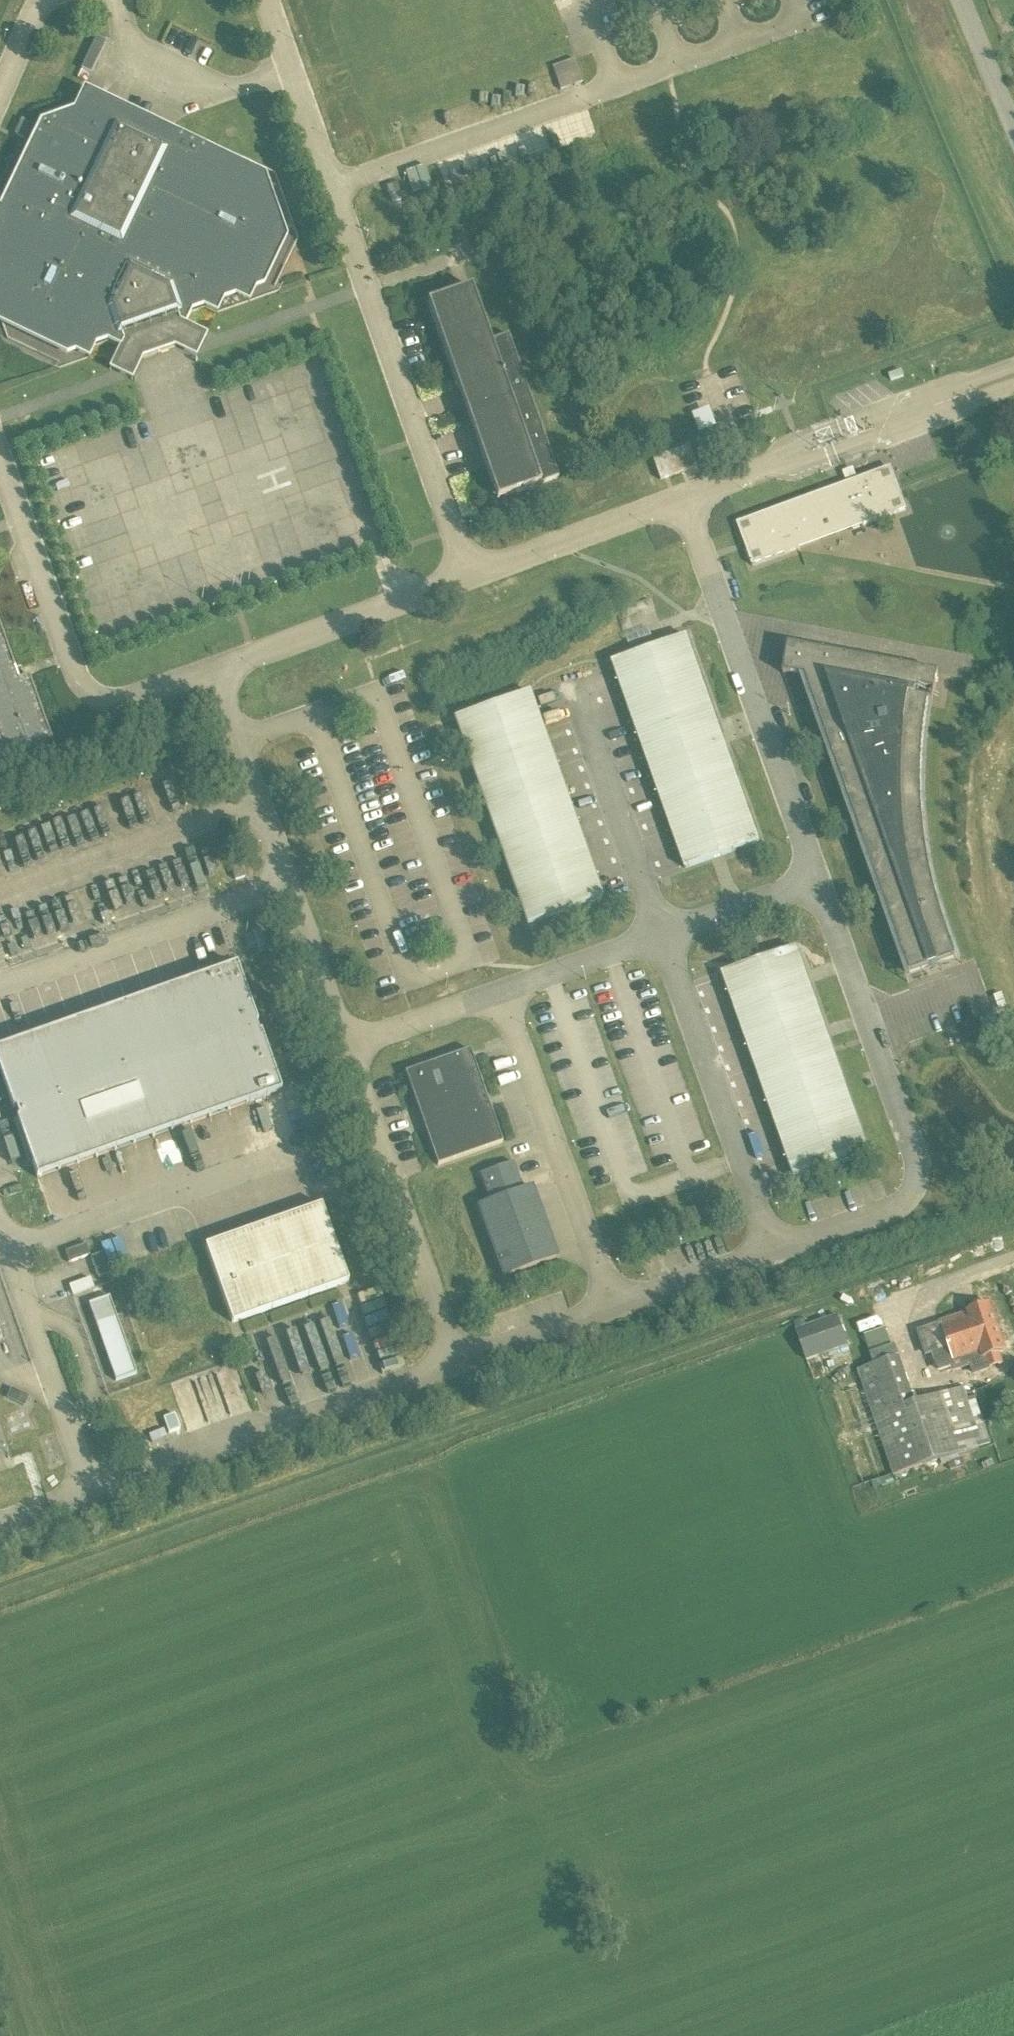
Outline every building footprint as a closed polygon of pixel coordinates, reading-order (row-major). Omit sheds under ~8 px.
[(80,71),(89,75),(105,42),(96,38),(80,71)] [(582,84),(574,61),(552,68),(561,91),(582,84)] [(66,356),(75,353),(89,360),(96,345),(107,342),(119,348),(109,369),(132,381),(143,359),(174,348),(196,358),(208,334),(186,324),(192,312),(202,308),(217,315),(224,300),(235,297),(249,304),(256,289),(264,287),(287,237),(265,175),(84,88),(73,109),(39,121),(0,204),(0,324),(66,356)] [(21,121),(14,136),(23,140),(30,125),(21,121)] [(387,189),(392,204),(402,200),(396,185),(387,189)] [(465,301),(462,291),(427,304),(457,390),(465,393),(468,404),(467,404),(467,405),(466,406),(466,407),(465,408),(466,410),(471,424),(471,425),(472,426),(473,426),(474,427),(475,427),(476,426),(480,437),(477,444),(493,490),(500,487),(504,498),(558,479),(508,336),(490,342),(474,297),(465,301)] [(902,370),(889,374),(891,381),(904,376),(902,370)] [(660,481),(664,480),(694,469),(686,448),(652,460),(660,481)] [(830,489),(737,523),(752,565),(907,509),(899,488),(893,490),(887,474),(849,488),(840,488),(831,492),(830,489)] [(2,760),(25,753),(24,751),(28,749),(29,751),(51,743),(28,680),(18,683),(0,631),(0,754),(2,760)] [(687,635),(611,662),(684,869),(760,841),(687,635)] [(934,694),(938,675),(788,647),(788,649),(789,649),(817,682),(814,703),(813,703),(909,976),(956,960),(944,926),(939,911),(937,904),(934,890),(930,876),(927,858),(925,848),(906,851),(904,838),(903,830),(902,817),(922,816),(922,810),(921,802),(921,785),(921,778),(921,771),(921,757),(922,750),(923,743),(923,736),(924,729),(926,715),(927,711),(928,702),(933,703),(933,702),(918,699),(920,691),(934,694)] [(530,691),(453,718),(526,925),(603,897),(530,691)] [(235,882),(244,878),(239,863),(229,866),(235,882)] [(871,1152),(798,946),(721,973),(793,1180),(871,1152)] [(254,1026),(257,1025),(236,966),(0,1050),(0,1077),(12,1112),(15,1112),(17,1120),(15,1121),(36,1179),(281,1093),(260,1034),(257,1034),(254,1026)] [(502,1144),(501,1142),(469,1051),(404,1074),(437,1167),(502,1144)] [(522,1192),(512,1164),(479,1175),(485,1190),(490,1204),(478,1208),(503,1278),(557,1258),(531,1189),(522,1192)] [(231,1324),(348,1283),(321,1206),(204,1247),(231,1324)] [(69,1264),(89,1257),(85,1245),(65,1252),(69,1264)] [(97,1279),(98,1279),(109,1275),(101,1254),(90,1258),(97,1279)] [(115,1383),(135,1375),(108,1298),(88,1305),(115,1383)] [(1005,1350),(990,1304),(967,1311),(939,1320),(955,1366),(982,1357),(982,1358),(983,1357),(987,1369),(1004,1364),(1000,1352),(1005,1350)] [(838,1315),(796,1329),(800,1340),(806,1359),(848,1345),(840,1322),(838,1315)] [(910,1405),(893,1356),(858,1369),(894,1475),(960,1453),(990,1443),(974,1395),(968,1397),(965,1387),(964,1388),(959,1374),(951,1376),(956,1390),(910,1405)] [(23,1407),(27,1399),(11,1391),(7,1399),(23,1407)] [(168,1434),(179,1430),(174,1416),(163,1419),(168,1434)] [(963,1458),(960,1459),(949,1463),(951,1470),(965,1465),(963,1458)]
